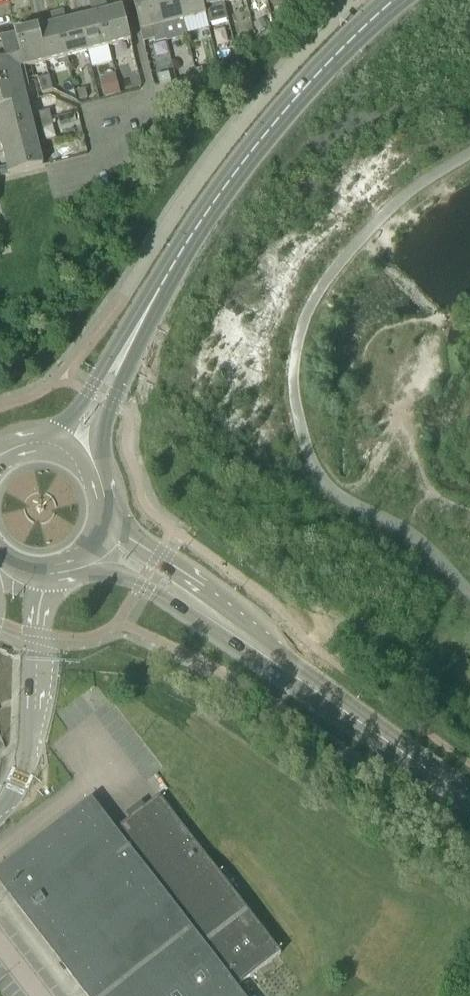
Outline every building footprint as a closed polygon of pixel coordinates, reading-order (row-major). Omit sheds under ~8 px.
[(155,39),(156,44),(166,41),(157,0),(133,0),(144,42),(155,39)] [(179,0),(157,0),(166,41),(188,36),(184,21),(179,0)] [(184,21),(205,15),(201,0),(179,0),(184,21)] [(224,3),(223,0),(201,0),(205,15),(207,24),(209,24),(228,19),(224,3)] [(98,3),(109,48),(131,42),(123,8),(109,12),(106,1),(98,3)] [(80,19),(88,53),(109,48),(98,3),(90,5),(93,15),(80,19)] [(88,53),(80,19),(67,22),(64,11),(56,13),(67,58),(88,53)] [(46,63),(67,58),(56,13),(48,15),(51,26),(38,29),(46,63)] [(265,19),(255,23),(258,31),(269,26),(265,19)] [(28,68),(46,63),(38,29),(19,34),(28,68)] [(28,68),(19,34),(1,38),(3,46),(0,47),(0,110),(30,102),(26,88),(30,87),(26,68),(28,68)] [(172,82),(172,81),(169,73),(159,76),(162,85),(172,82)] [(38,80),(43,93),(53,90),(49,77),(38,80)] [(108,97),(122,93),(119,81),(105,85),(108,97)] [(88,99),(86,88),(77,90),(80,101),(88,99)] [(35,122),(30,102),(0,110),(0,131),(35,122)] [(41,121),(52,118),(51,111),(40,113),(41,121)] [(52,118),(41,121),(43,128),(54,126),(52,118)] [(40,143),(35,122),(0,131),(0,136),(4,152),(40,143)] [(4,152),(8,168),(0,170),(0,177),(45,165),(40,143),(4,152)] [(160,796),(144,808),(142,805),(128,815),(132,821),(115,832),(104,817),(91,802),(0,872),(0,882),(87,995),(241,995),(236,989),(272,961),(281,954),(266,935),(259,925),(251,915),(244,906),(201,851),(160,796)]
